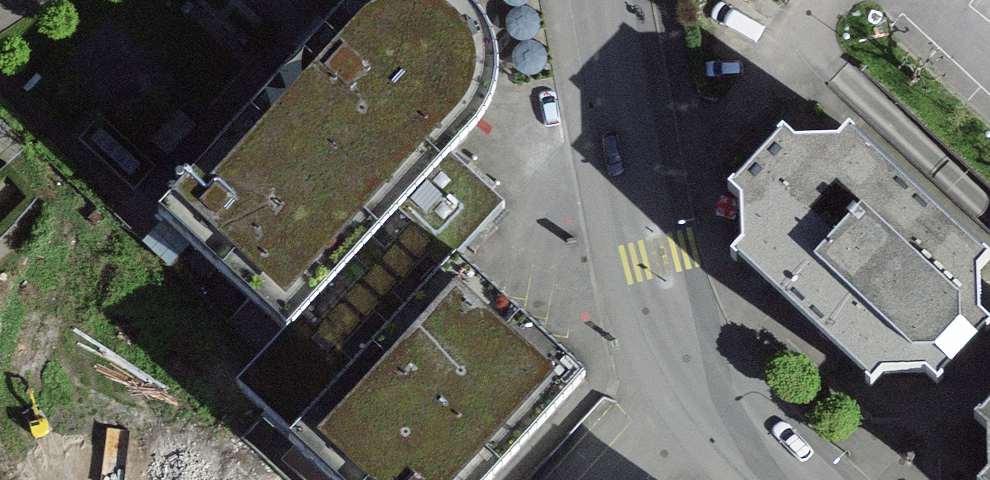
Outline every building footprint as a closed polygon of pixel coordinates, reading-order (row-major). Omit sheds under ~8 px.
[(293,380),(476,182),(464,170),(449,157),(478,125),(484,115),(489,107),(494,93),(496,76),(496,63),(494,50),(489,35),(484,25),(477,15),(467,4),(461,0),(358,0),(357,1),(344,13),(308,52),(238,128),(158,214),(175,231),(284,333),(236,386),(264,412),(293,380)] [(739,247),(728,260),(868,390),(880,378),(900,377),(922,376),(926,380),(935,388),(989,330),(980,322),(977,318),(975,276),(987,263),(846,132),(834,145),(792,146),(779,135),(725,193),(737,205),(739,247)] [(471,163),(464,170),(476,182),(489,194),(496,186),(471,163)] [(293,380),(264,412),(260,416),(330,479),(491,479),(584,380),(521,322),(455,261),(467,247),(490,222),(504,208),(489,194),(476,182),(293,380)] [(498,229),(490,222),(467,247),(474,254),(498,229)] [(0,418),(0,479),(243,479),(81,331),(0,418)] [(971,422),(984,434),(985,476),(981,479),(989,479),(989,402),(971,422)]
